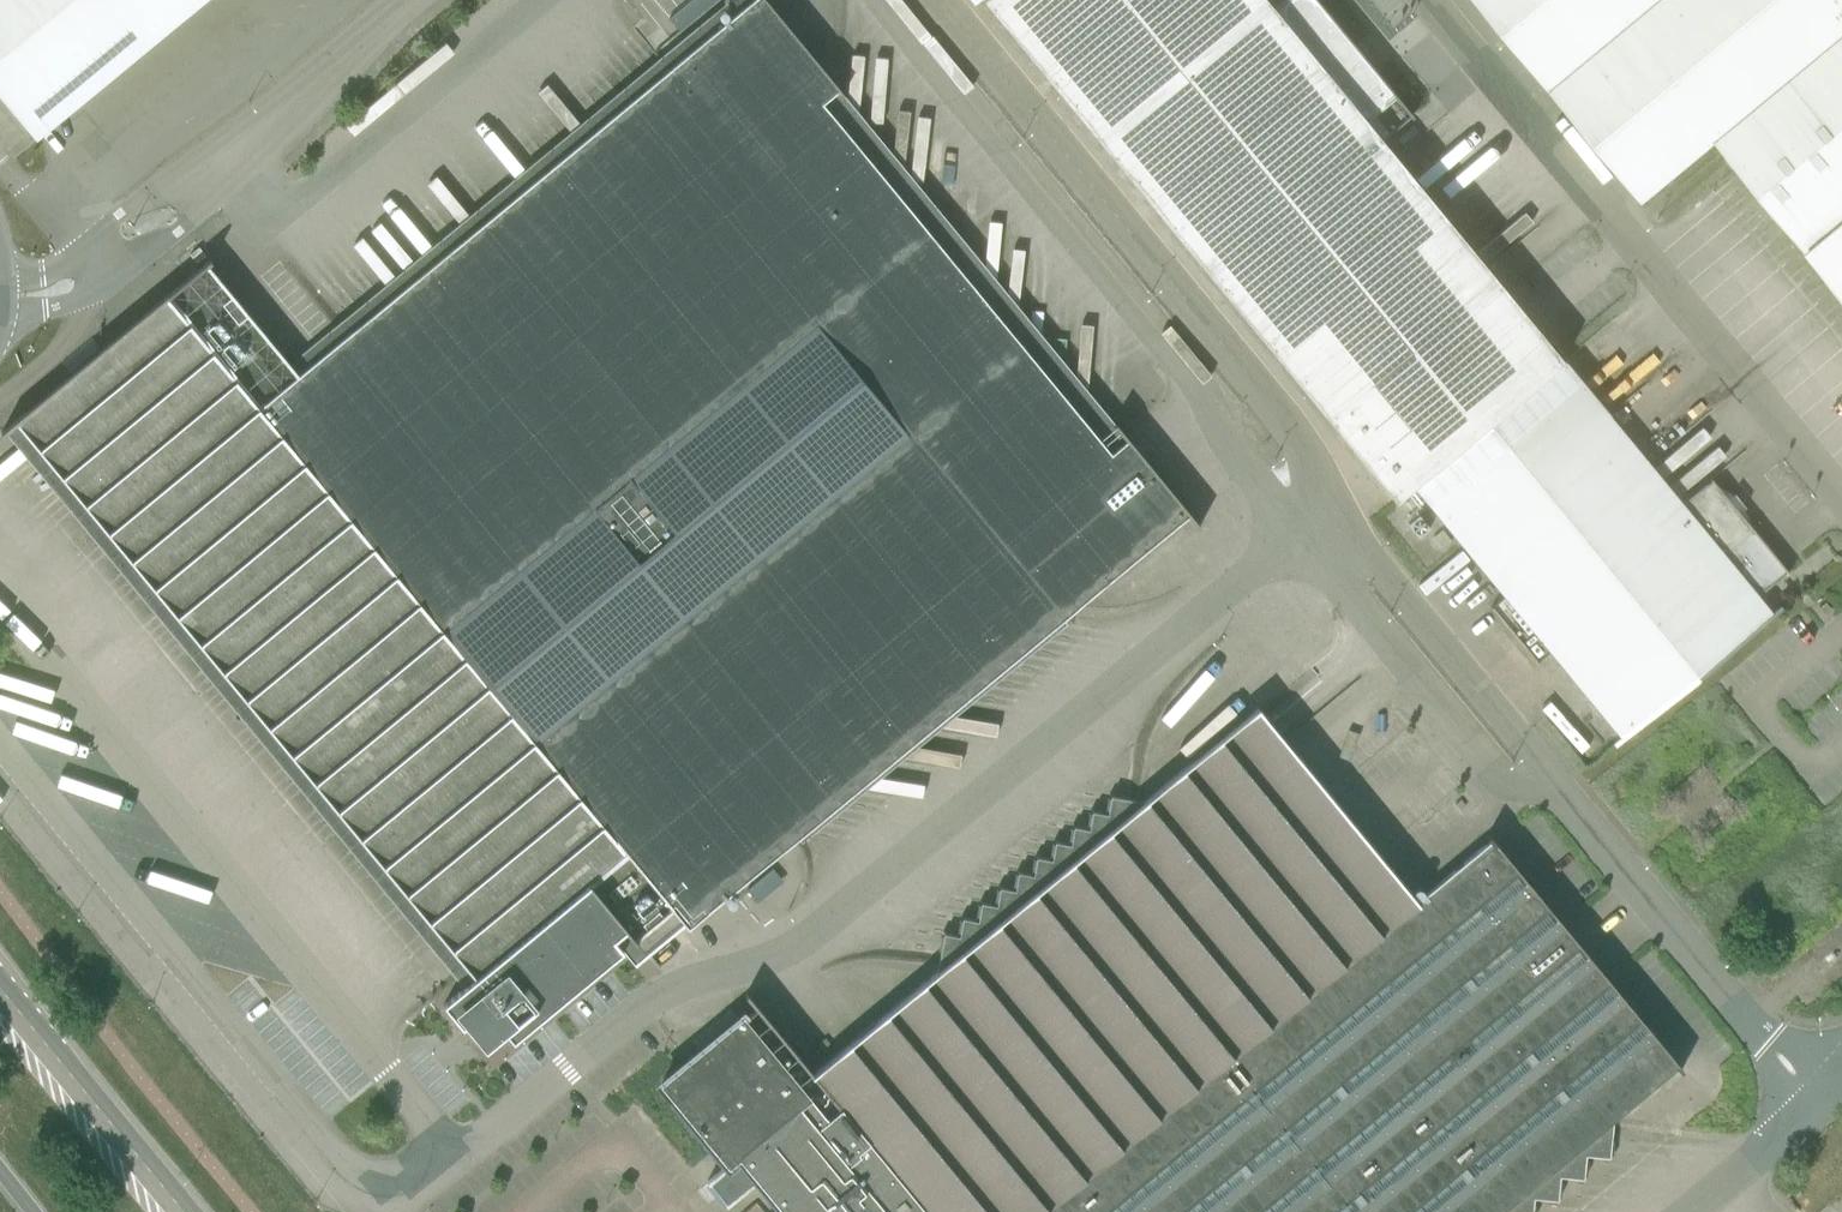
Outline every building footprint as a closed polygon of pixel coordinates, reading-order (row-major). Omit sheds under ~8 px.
[(768,2),(766,0),(753,0),(299,375),(209,265),(212,262),(210,260),(2,432),(4,435),(18,423),(477,978),(443,1005),(463,1028),(468,1024),(487,1048),(505,1033),(513,1042),(623,951),(614,940),(625,931),(635,943),(636,943),(646,955),(684,924),(688,929),(1188,516),(1198,529),(1200,527),(1157,476),(1140,455),(1112,453),(1114,427),(1089,425),(1091,400),(1066,397),(1068,372),(1043,369),(1046,344),(1020,341),(1023,316),(997,314),(1000,288),(974,286),(977,261),(952,258),(954,233),(929,230),(931,205),(906,202),(908,177),(883,174),(885,149),(860,147),(862,122),(837,119),(839,96),(843,93),(768,2)] [(1624,738),(1772,616),(1769,612),(1725,557),(1753,534),(1710,482),(1682,505),(1564,361),(1381,140),(1409,116),(1411,119),(1413,117),(1317,0),(1282,0),(1272,8),(1266,0),(983,0),(1395,501),(1414,485),(1614,726),(1624,738)] [(1841,291),(1841,0),(1480,0),(1645,200),(1718,140),(1841,291)] [(1533,1197),(1557,1200),(1559,1176),(1583,1178),(1585,1154),(1609,1157),(1612,1121),(1677,1069),(1680,1072),(1682,1070),(1488,831),(1485,833),(1491,840),(1417,901),(1258,708),(814,1074),(747,994),(745,996),(757,1010),(746,1019),(743,1016),(742,1018),(743,1019),(663,1085),(662,1083),(661,1085),(728,1166),(709,1182),(727,1204),(758,1178),(786,1211),(1532,1211),(1533,1197)] [(1077,829),(1088,841),(1128,806),(1118,794),(1077,829)]
